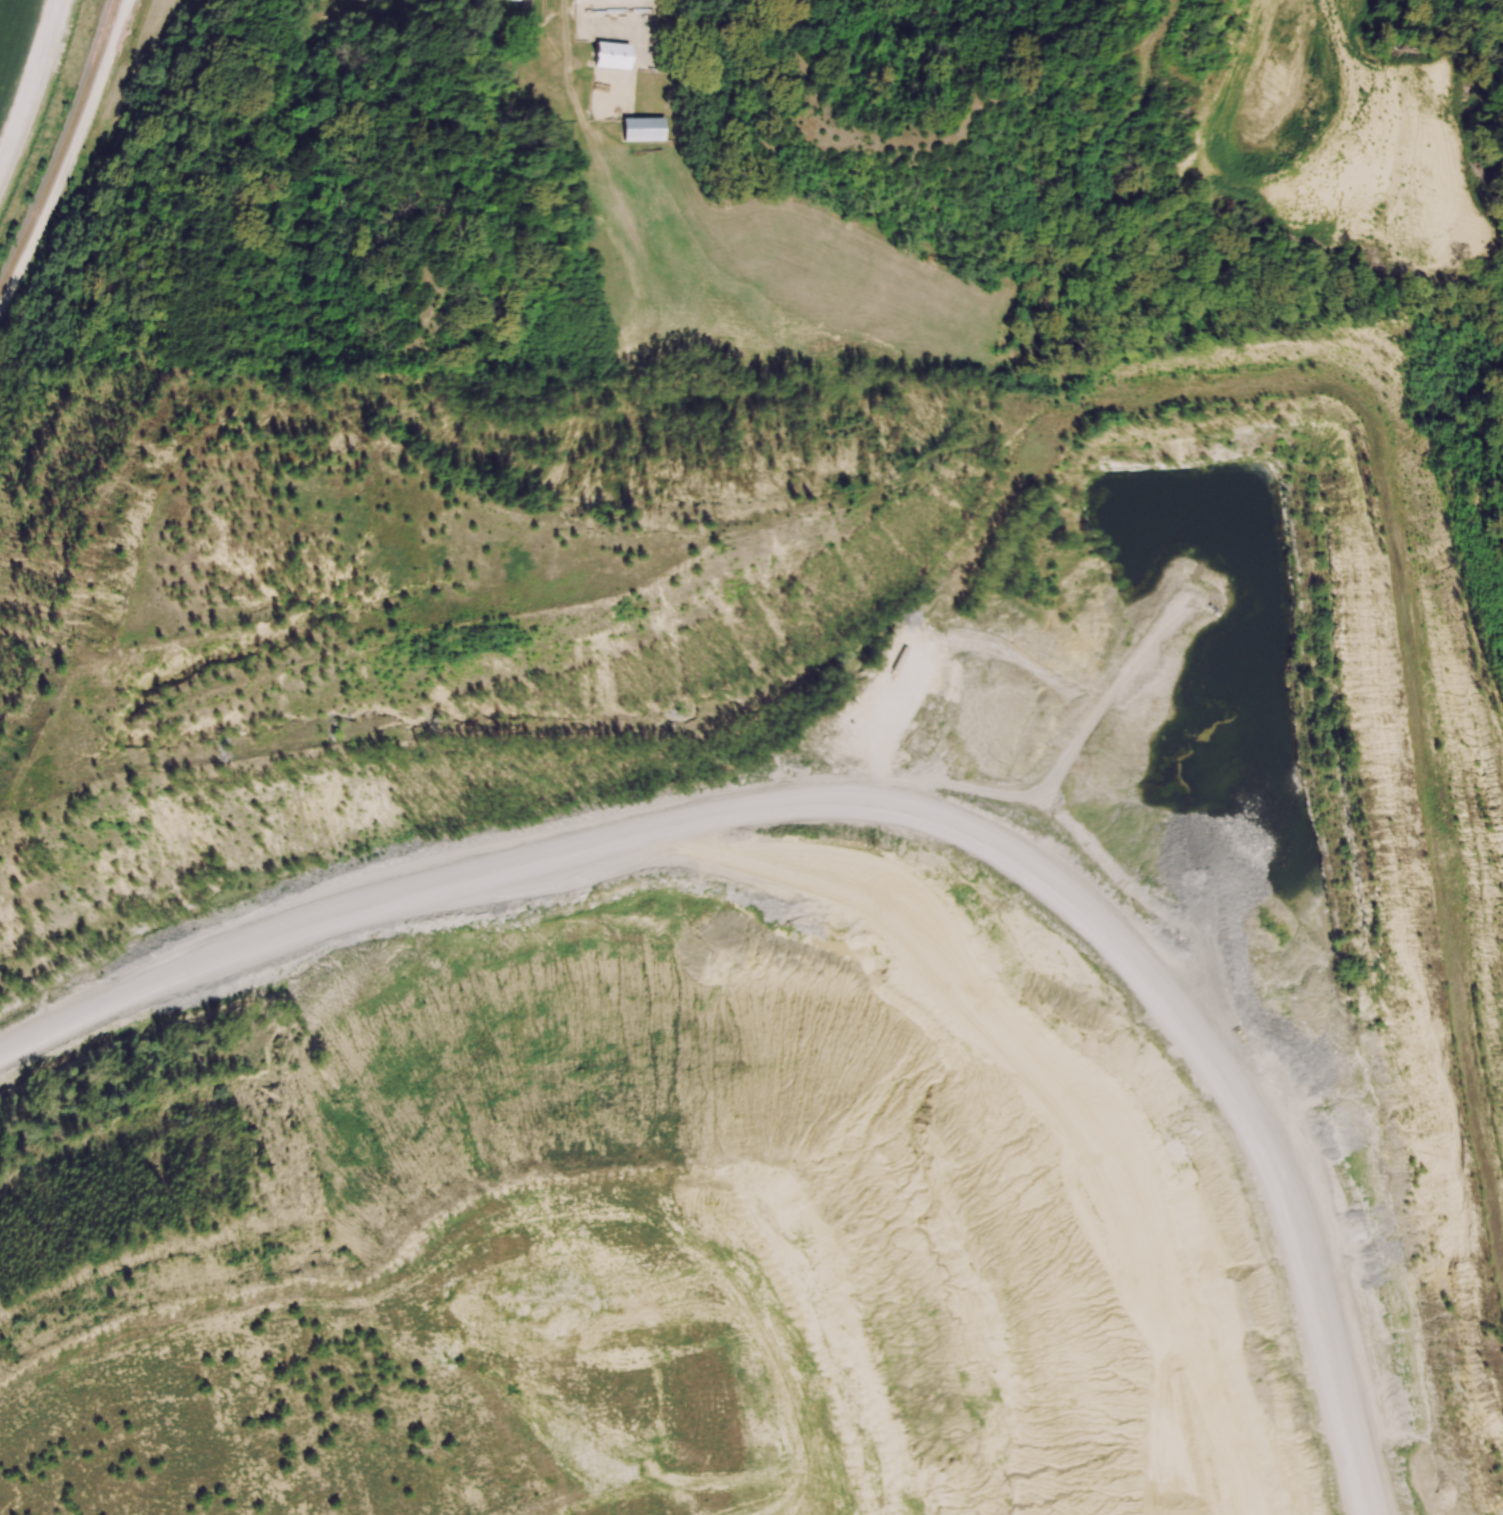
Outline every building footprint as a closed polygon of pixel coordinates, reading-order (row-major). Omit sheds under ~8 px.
[(626,69),(627,45),(590,43),(588,66),(626,69)] [(619,140),(665,140),(665,119),(619,119),(619,140)]
